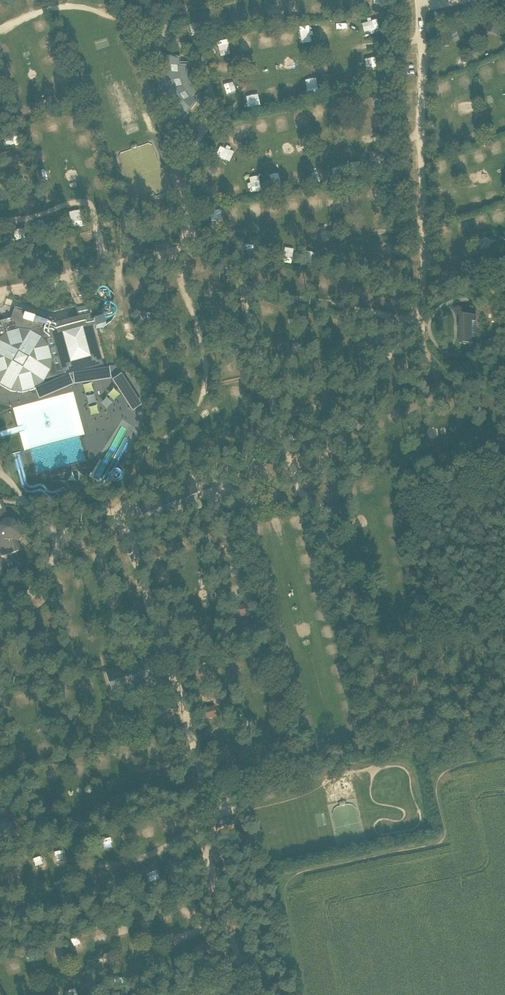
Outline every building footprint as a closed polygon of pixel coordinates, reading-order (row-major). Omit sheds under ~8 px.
[(321,13),(321,0),(312,0),(312,13),(321,13)] [(351,0),(351,8),(359,8),(359,0),(358,0),(351,0)] [(262,5),(250,6),(250,20),(263,19),(262,5)] [(270,16),(281,15),(280,5),(269,6),(270,16)] [(240,9),(229,10),(230,24),(241,23),(240,9)] [(216,16),(209,17),(211,30),(218,29),(216,16)] [(36,22),(40,30),(50,26),(46,17),(36,22)] [(191,19),(190,30),(200,30),(200,20),(191,19)] [(491,19),(488,29),(498,32),(501,22),(491,19)] [(342,36),(353,35),(352,21),(342,21),(342,36)] [(476,21),(466,25),(470,34),(479,31),(476,21)] [(365,23),(366,34),(381,32),(380,22),(365,23)] [(319,38),(329,37),(328,25),(318,26),(319,38)] [(460,27),(450,30),(454,40),(464,37),(460,27)] [(300,29),(303,43),(312,42),(310,28),(300,29)] [(444,33),(435,36),(438,46),(448,42),(444,33)] [(240,51),(251,51),(250,35),(239,36),(240,51)] [(44,40),(46,47),(56,43),(54,36),(44,40)] [(214,54),(222,56),(225,48),(217,45),(214,54)] [(58,51),(48,55),(52,65),(61,62),(58,51)] [(197,102),(191,97),(196,93),(195,91),(193,89),(192,87),(190,84),(189,82),(188,80),(188,77),(187,75),(186,72),(186,70),(186,67),(186,65),(179,65),(180,57),(159,54),(159,57),(159,60),(159,64),(159,67),(159,70),(159,73),(160,77),(160,80),(161,83),(162,86),(163,89),(164,92),(165,95),(167,98),(169,101),(170,104),(172,107),(174,109),(176,112),(179,114),(181,117),(183,119),(197,102)] [(359,66),(371,65),(371,54),(359,54),(359,66)] [(219,75),(235,71),(232,59),(216,63),(219,75)] [(353,69),(344,70),(346,84),(355,83),(353,69)] [(220,80),(223,91),(239,86),(236,75),(220,80)] [(333,75),(321,77),(324,91),(336,89),(333,75)] [(302,81),(307,95),(318,92),(313,77),(302,81)] [(263,88),(265,103),(278,101),(277,86),(263,88)] [(295,88),(284,88),(284,97),(295,97),(295,88)] [(59,90),(55,99),(69,105),(73,95),(59,90)] [(244,93),(247,107),(256,105),(253,91),(244,93)] [(41,112),(52,108),(49,98),(38,102),(41,112)] [(332,102),(333,111),(343,109),(341,100),(332,102)] [(322,105),(311,107),(313,117),(325,114),(322,105)] [(293,111),(293,126),(305,125),(304,110),(293,111)] [(274,114),(276,128),(288,127),(286,112),(274,114)] [(388,115),(373,118),(375,127),(390,125),(388,115)] [(55,118),(45,121),(50,136),(59,133),(55,118)] [(257,130),(266,128),(264,118),(255,120),(257,130)] [(236,127),(240,135),(248,131),(243,123),(236,127)] [(29,138),(40,136),(37,125),(27,128),(29,138)] [(76,135),(78,146),(94,144),(92,132),(76,135)] [(222,145),(218,153),(226,156),(230,148),(222,145)] [(13,167),(26,165),(24,154),(12,156),(13,167)] [(86,158),(90,170),(103,166),(99,154),(86,158)] [(340,165),(327,165),(328,180),(341,180),(340,165)] [(40,183),(53,177),(49,168),(36,173),(40,183)] [(18,173),(21,182),(31,180),(28,170),(18,173)] [(303,184),(302,170),(289,171),(290,185),(303,184)] [(309,172),(309,182),(322,181),(322,172),(309,172)] [(269,175),(271,188),(282,187),(280,174),(269,175)] [(106,176),(90,178),(92,190),(107,188),(106,176)] [(206,193),(215,198),(222,184),(214,180),(206,193)] [(229,185),(231,195),(242,192),(240,183),(229,185)] [(368,189),(369,199),(385,196),(383,186),(368,189)] [(309,196),(309,210),(321,210),(321,195),(309,196)] [(96,200),(99,211),(113,207),(110,196),(96,200)] [(260,217),(260,203),(250,204),(250,218),(260,217)] [(388,243),(389,253),(397,252),(396,242),(388,243)] [(300,255),(298,264),(309,265),(311,251),(304,250),(303,255),(300,255)] [(214,286),(207,287),(208,297),(216,296),(214,286)] [(215,314),(222,312),(219,303),(213,305),(215,314)] [(476,315),(463,315),(463,344),(476,344),(476,356),(497,356),(497,308),(476,308),(476,315)] [(10,391),(22,393),(35,389),(44,382),(45,379),(54,377),(54,379),(103,365),(89,316),(56,325),(49,327),(37,319),(30,332),(19,330),(18,330),(16,322),(11,319),(0,322),(0,385),(10,391)] [(224,319),(215,320),(216,329),(225,328),(224,319)] [(110,396),(117,401),(122,393),(114,389),(110,396)] [(89,396),(90,404),(97,403),(96,395),(89,396)] [(11,555),(19,552),(15,541),(21,536),(21,527),(15,520),(6,520),(2,510),(0,510),(0,558),(11,555)] [(172,538),(163,541),(165,547),(174,544),(172,538)] [(149,544),(142,551),(146,555),(153,548),(149,544)] [(167,608),(161,609),(163,619),(169,618),(167,608)] [(273,679),(267,681),(270,691),(276,689),(273,679)] [(204,710),(198,711),(201,721),(206,719),(204,710)] [(5,726),(1,727),(4,737),(9,735),(5,726)] [(13,757),(11,761),(19,767),(21,763),(13,757)] [(291,758),(287,767),(293,769),(296,760),(291,758)] [(218,775),(215,780),(224,785),(227,779),(218,775)] [(160,806),(149,810),(150,815),(162,811),(160,806)] [(117,819),(106,823),(107,827),(119,824),(117,819)] [(71,833),(60,836),(61,841),(73,838),(71,833)] [(110,846),(110,838),(102,837),(102,846),(110,846)] [(28,846),(17,849),(18,854),(30,851),(28,846)] [(53,850),(55,864),(66,862),(64,848),(53,850)] [(184,867),(177,868),(177,863),(165,864),(166,873),(184,872),(184,867)] [(145,869),(149,882),(159,879),(155,866),(145,869)] [(116,877),(104,881),(108,895),(120,892),(116,877)] [(174,885),(163,888),(164,893),(176,889),(174,885)] [(177,889),(165,893),(167,898),(178,894),(177,889)] [(39,900),(42,915),(54,912),(50,897),(39,900)] [(133,898),(121,902),(123,907),(134,903),(133,898)] [(135,903),(124,907),(126,911),(137,908),(135,903)] [(22,921),(31,919),(28,909),(19,911),(22,921)] [(88,913),(76,916),(78,921),(89,917),(88,913)] [(135,917),(137,926),(149,924),(148,915),(135,917)] [(89,918),(78,922),(79,926),(91,923),(89,918)] [(43,927),(31,931),(33,936),(44,932),(43,927)] [(47,932),(35,935),(37,940),(48,936),(47,932)] [(177,955),(171,956),(173,966),(179,965),(177,955)] [(5,963),(8,978),(22,974),(19,960),(5,963)] [(153,974),(163,972),(162,963),(151,965),(153,974)] [(200,969),(189,972),(190,977),(202,974),(200,969)] [(109,977),(111,986),(123,983),(121,974),(109,977)] [(155,983),(144,987),(145,992),(157,988),(155,983)]
